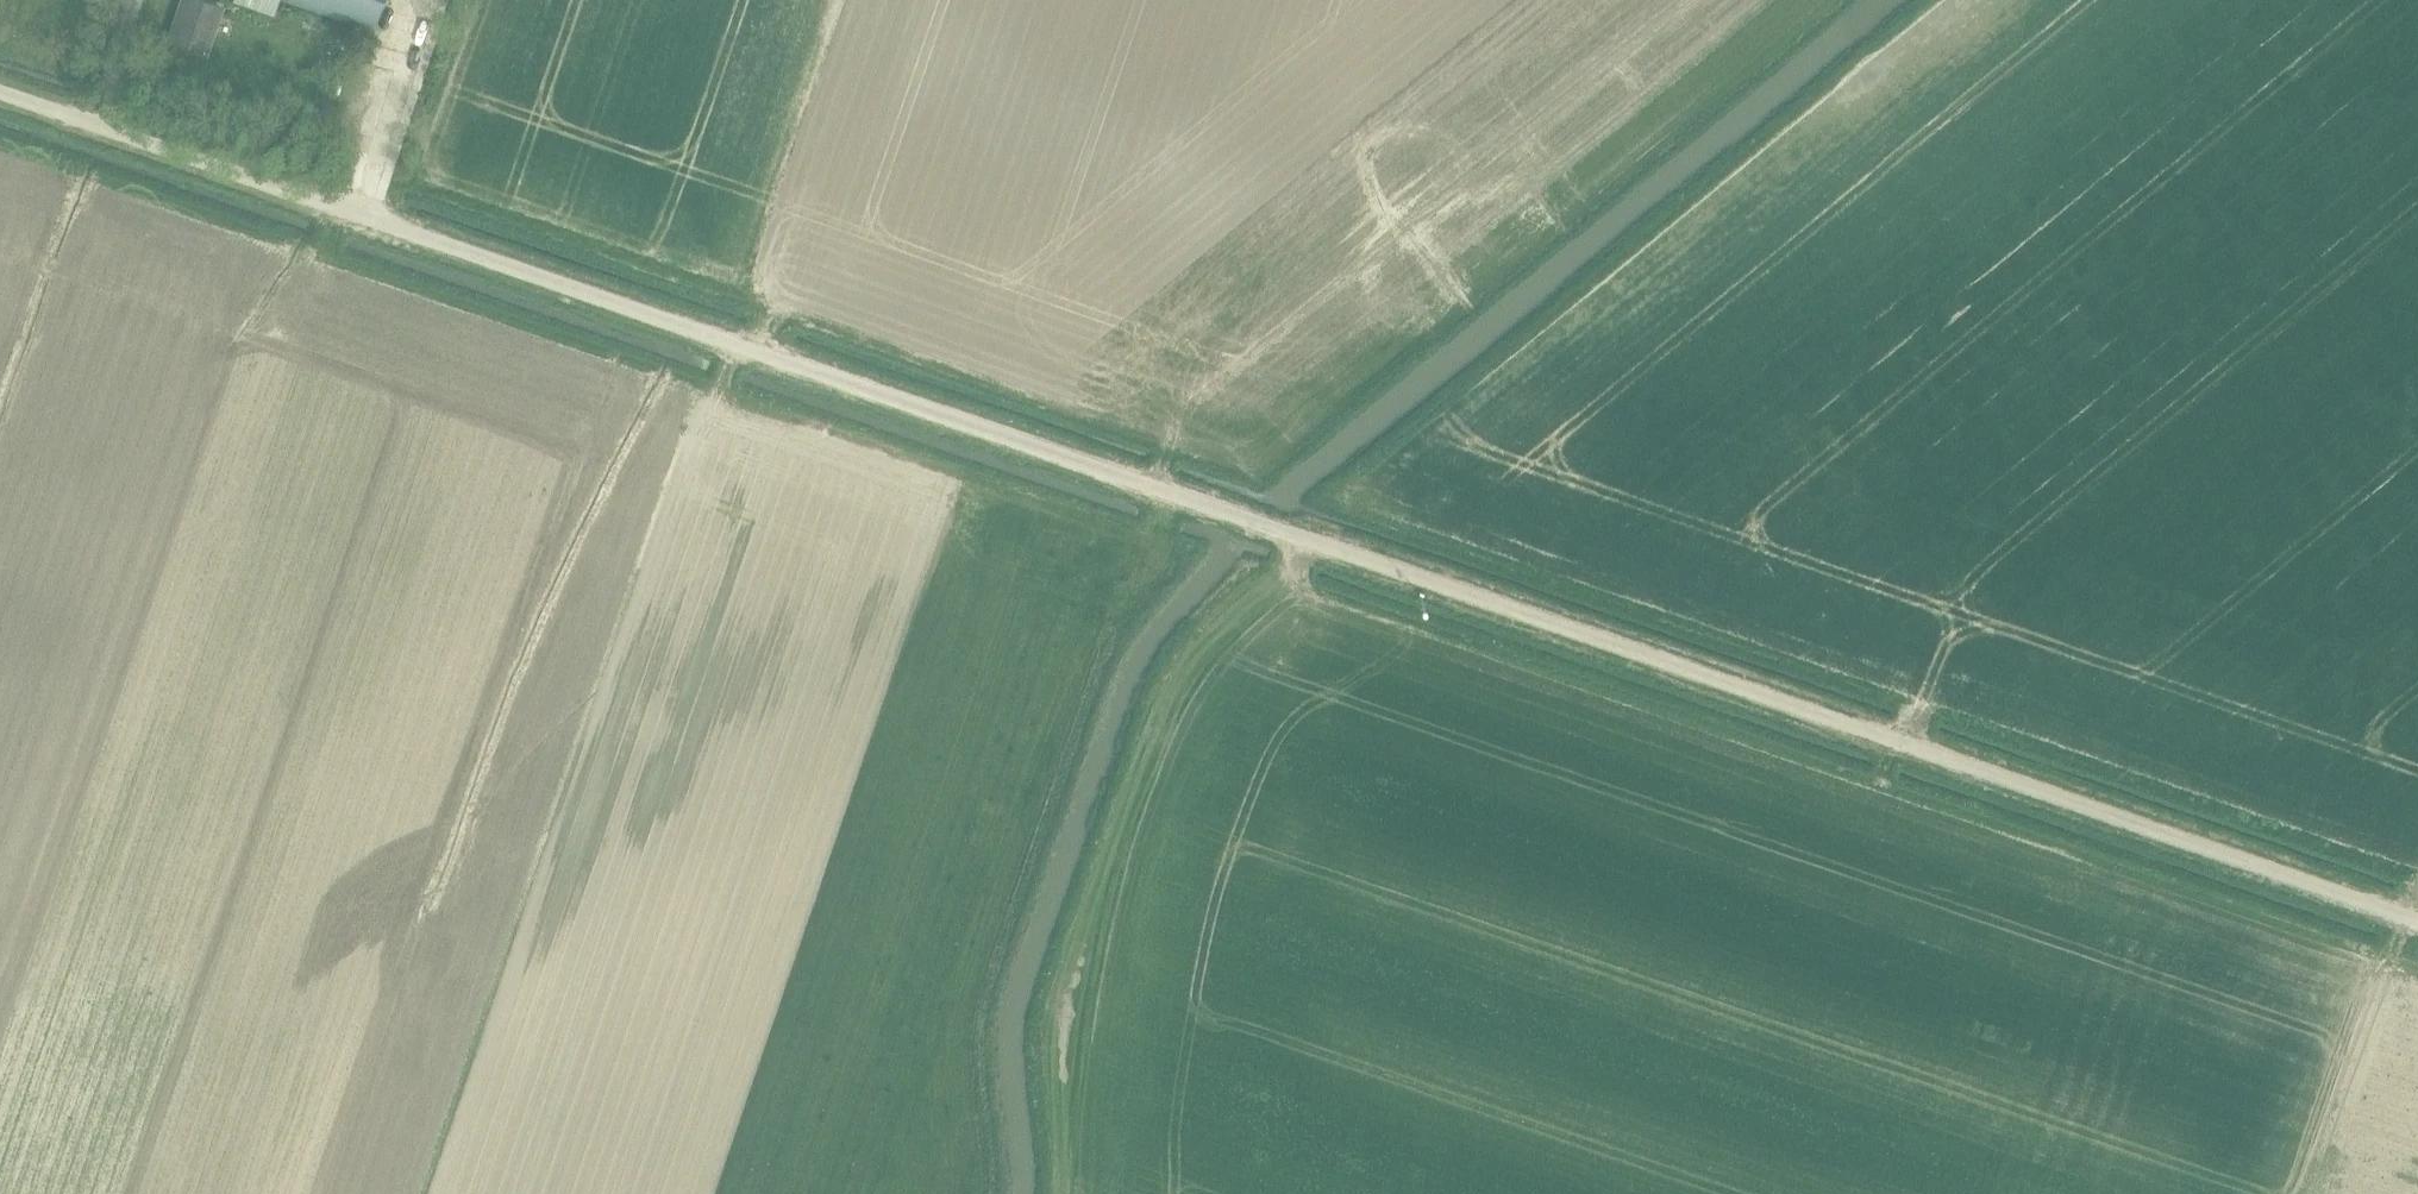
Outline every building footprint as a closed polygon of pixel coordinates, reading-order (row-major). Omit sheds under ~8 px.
[(198,0),(185,0),(172,39),(206,51),(220,8),(198,0)] [(233,1),(274,15),(279,0),(234,0),(233,1)] [(372,26),(381,0),(297,0),(372,26)]
